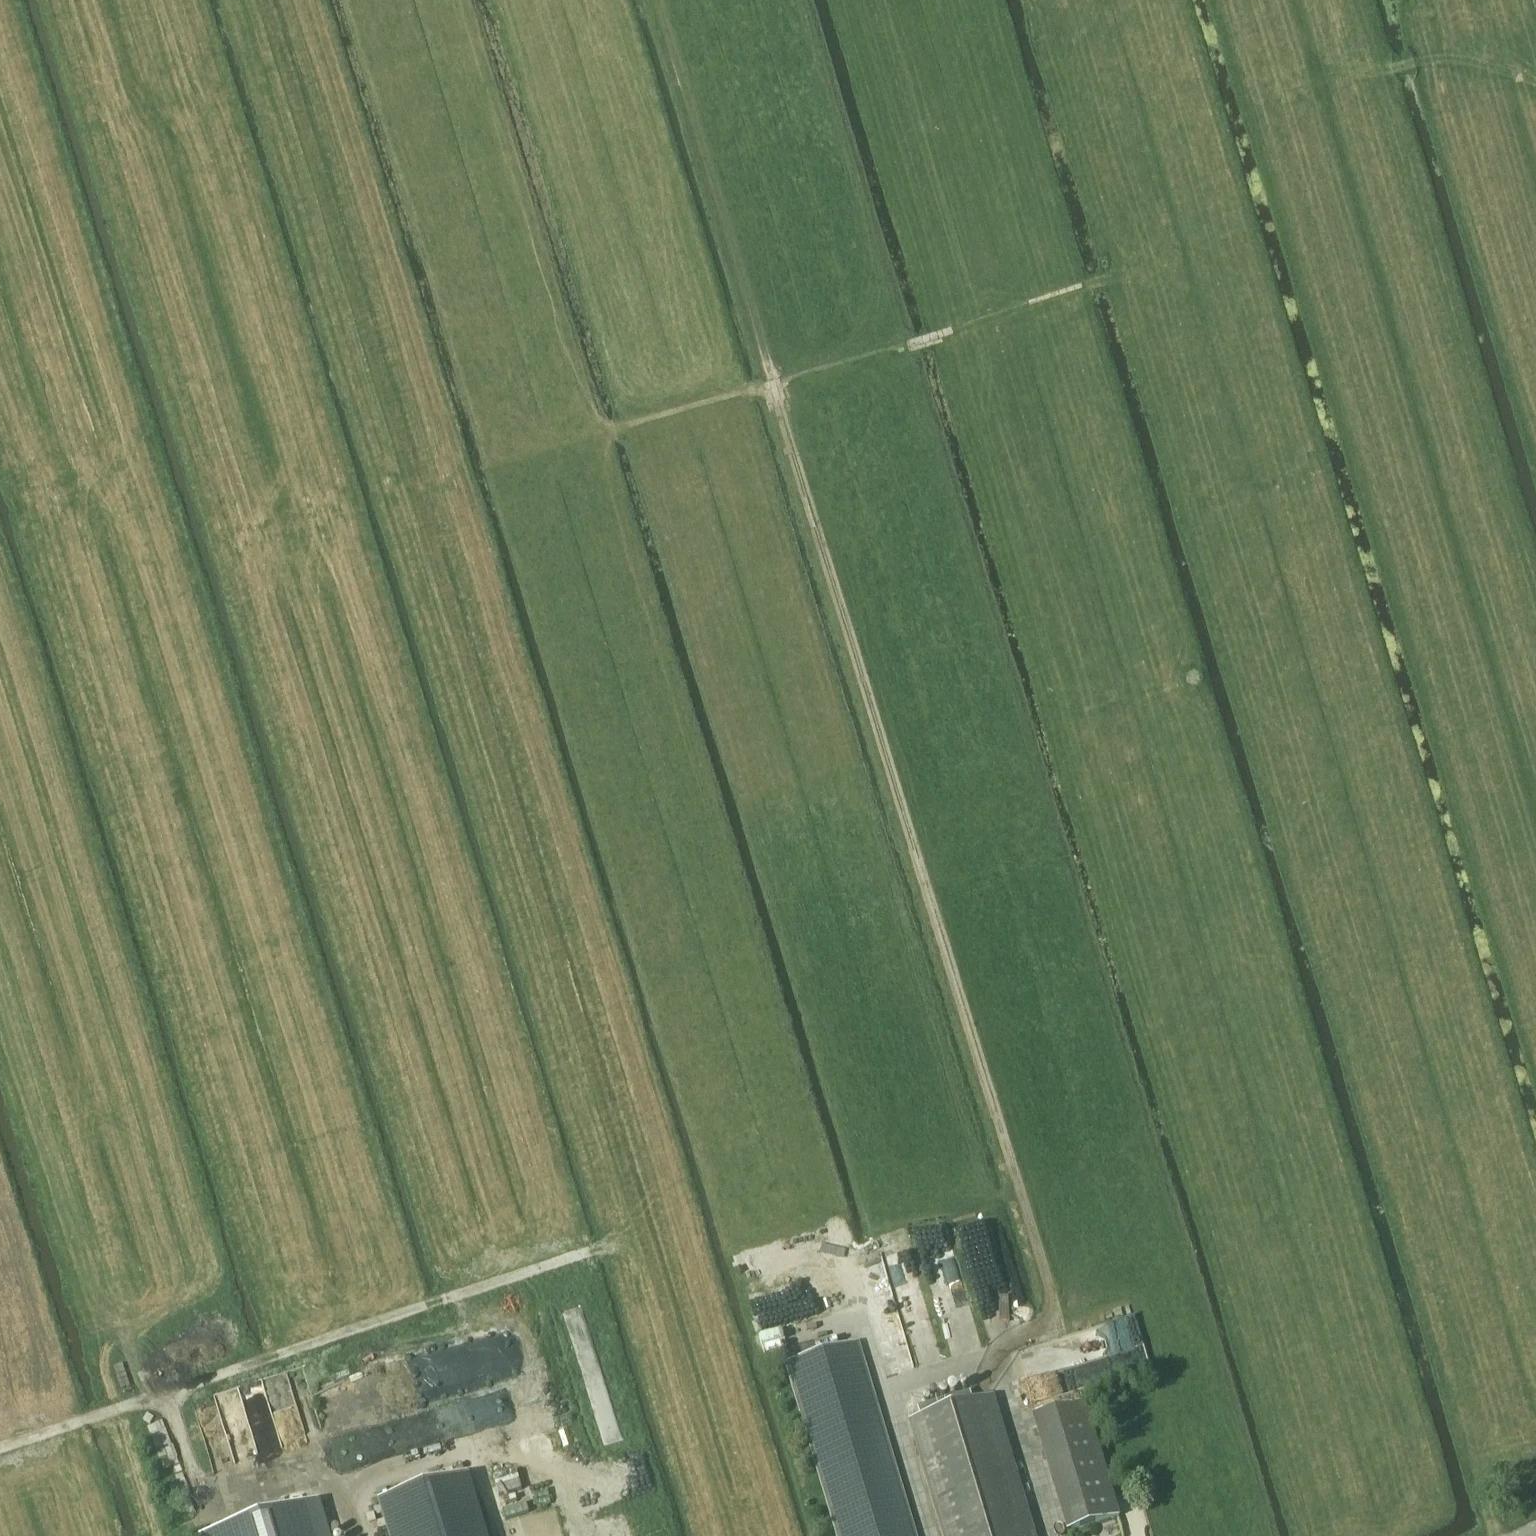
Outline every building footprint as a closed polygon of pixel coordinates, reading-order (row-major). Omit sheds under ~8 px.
[(858,1343),(786,1364),(838,1535),(915,1535),(858,1343)] [(992,1398),(911,1422),(945,1535),(1033,1535),(992,1398)] [(1073,1532),(1119,1518),(1084,1403),(1039,1417),(1073,1532)] [(465,1477),(381,1503),(391,1535),(483,1535),(465,1477)] [(320,1501),(203,1535),(330,1535),(320,1501)]
